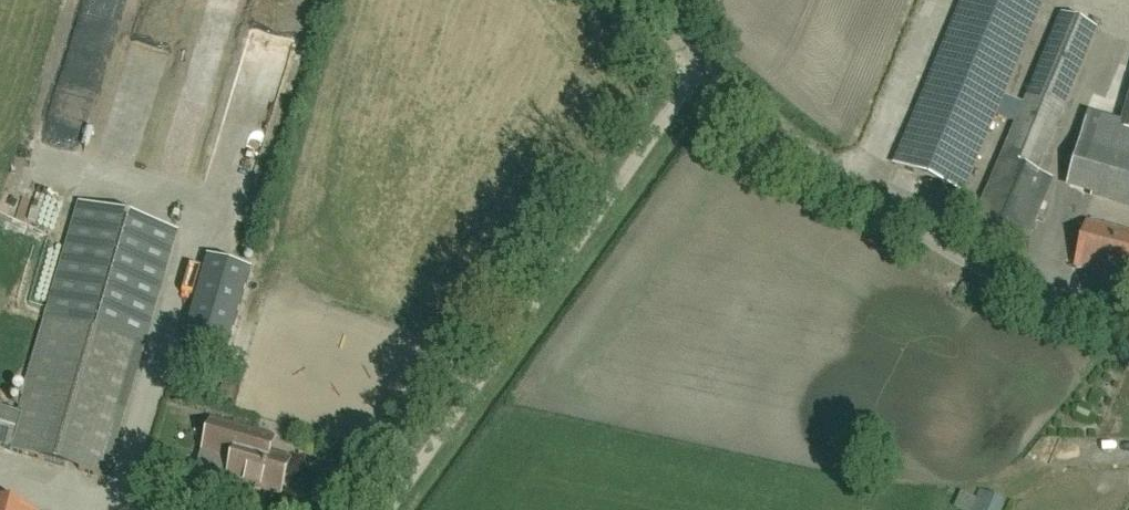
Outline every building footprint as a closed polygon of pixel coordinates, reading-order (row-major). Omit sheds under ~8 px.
[(894,167),(962,195),(994,117),(1014,126),(1023,105),(1003,97),(1043,0),(963,0),(894,167)] [(1096,29),(1061,15),(1023,105),(1014,126),(1000,160),(968,237),(1018,257),(1050,180),(1035,174),(1096,29)] [(1122,132),(1087,122),(1070,181),(1128,197),(1128,109),(1122,132)] [(10,450),(106,477),(175,230),(78,203),(46,316),(47,316),(20,414),(0,408),(0,445),(10,448),(10,450)] [(1087,221),(1074,267),(1119,279),(1121,275),(1128,278),(1128,233),(1087,221)] [(181,344),(224,356),(250,268),(206,256),(181,344)] [(204,449),(234,458),(229,478),(281,492),(291,459),(271,454),(275,438),(212,421),(204,449)] [(1003,502),(980,492),(972,509),(999,509),(1003,502)]
